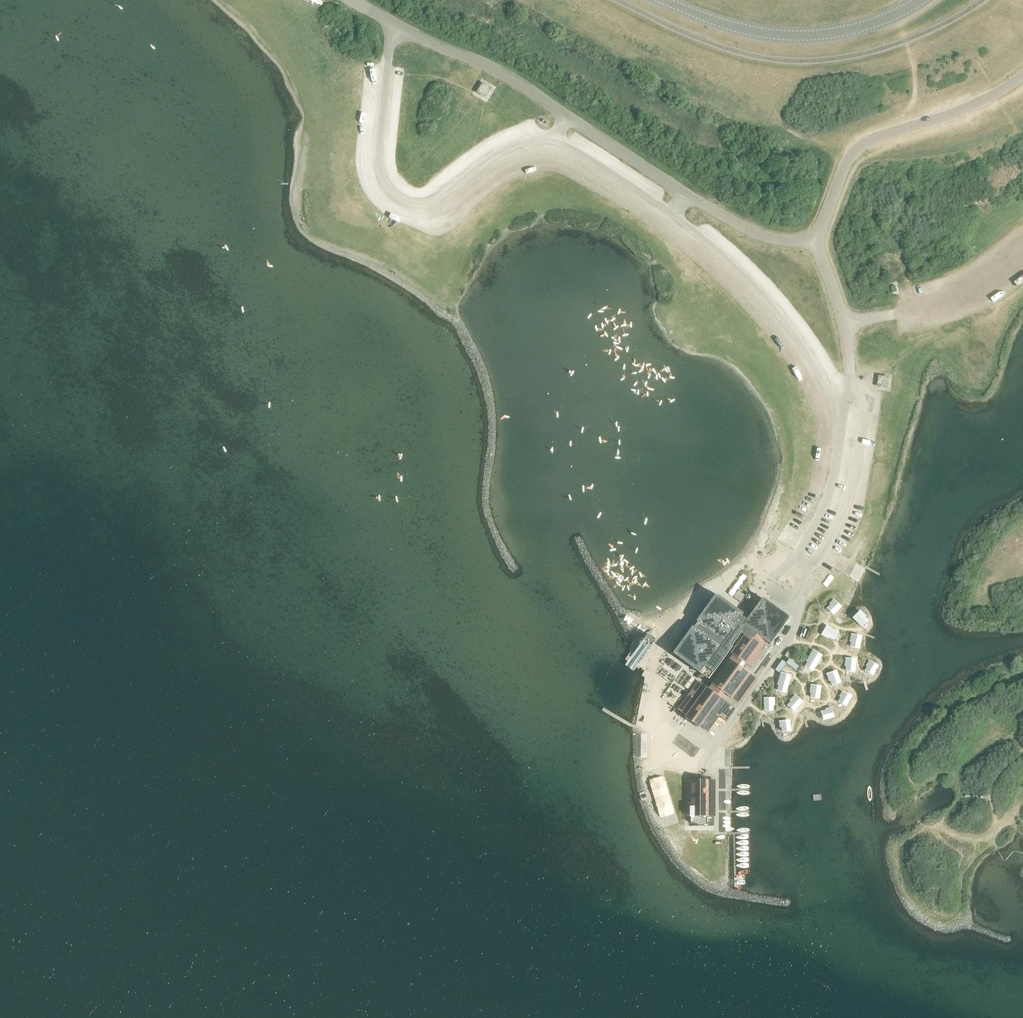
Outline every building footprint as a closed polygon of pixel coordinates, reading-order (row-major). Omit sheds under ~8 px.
[(483,85),(478,92),(484,96),(488,89),(483,85)] [(691,625),(670,653),(697,673),(703,665),(712,671),(731,646),(730,645),(741,630),(746,633),(743,638),(733,651),(732,652),(734,653),(708,689),(698,681),(678,710),(686,716),(685,718),(698,727),(699,725),(707,731),(718,716),(727,722),(739,704),(756,680),(757,680),(778,651),(769,645),(773,640),(778,633),(788,618),(783,614),(761,599),(747,619),(740,614),(741,613),(733,608),(714,594),(705,606),(695,620),(696,621),(692,627),(691,625)] [(829,606),(827,608),(832,613),(840,606),(833,600),(828,605),(829,606)] [(864,616),(859,611),(853,618),(861,626),(867,621),(863,617),(864,616)] [(828,637),(833,639),(836,633),(826,627),(822,634),(828,638),(828,637)] [(857,648),(860,636),(851,634),(850,641),(851,641),(850,646),(857,648)] [(806,662),(803,666),(811,671),(820,656),(811,650),(805,661),(806,662)] [(855,659),(846,658),(845,665),(847,665),(846,671),(854,671),(855,659)] [(868,666),(865,671),(872,674),(877,665),(869,661),(866,665),(868,666)] [(832,685),(839,682),(835,671),(827,674),(829,680),(830,680),(832,685)] [(779,673),(776,685),(777,686),(776,690),(784,692),(789,675),(779,673)] [(811,697),(818,698),(820,686),(811,685),(810,692),(811,692),(811,697)] [(838,701),(845,705),(850,696),(842,692),(840,696),(841,697),(838,701)] [(801,702),(795,696),(790,701),(791,701),(788,705),(793,710),(801,702)] [(764,710),(772,710),(772,705),(773,705),(773,698),(764,698),(764,710)] [(823,719),(833,717),(831,708),(826,709),(826,711),(821,712),(823,719)] [(782,732),(789,731),(788,721),(779,722),(780,727),(781,726),(782,732)] [(688,816),(714,816),(714,804),(706,805),(707,780),(688,780),(688,816)]
